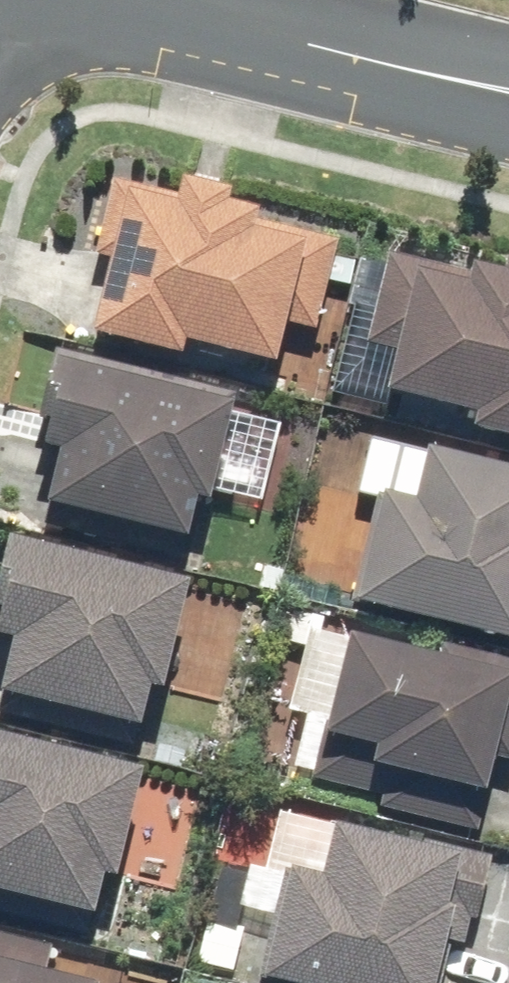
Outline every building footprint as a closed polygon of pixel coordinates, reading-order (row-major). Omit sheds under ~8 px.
[(188,194),(121,177),(100,254),(119,259),(101,333),(190,356),(195,336),(287,360),(297,321),(322,328),(335,280),(358,285),(364,258),(342,252),(346,238),(268,217),(272,203),(240,194),(242,185),(194,172),(188,194)] [(508,434),(508,262),(483,255),(478,272),(395,250),(371,342),(405,351),(396,385),(486,408),(481,427),(508,434)] [(96,354),(64,346),(45,413),(58,417),(52,441),(69,445),(55,496),(199,534),(209,496),(220,499),(248,392),(184,376),(183,380),(95,357),(96,354)] [(300,414),(272,407),(263,440),(291,448),(300,414)] [(378,436),(367,479),(363,491),(382,496),(356,593),(508,633),(508,457),(438,439),(435,451),(378,436)] [(199,576),(21,530),(1,605),(10,608),(4,631),(23,636),(10,686),(152,724),(163,683),(170,685),(199,576)] [(318,779),(386,797),(383,806),(485,833),(505,758),(508,760),(508,657),(448,640),(446,647),(362,625),(359,637),(316,626),(294,706),(334,717),(318,779)] [(104,909),(115,871),(124,873),(154,761),(0,720),(0,882),(104,909)] [(344,823),(332,869),(302,861),(300,869),(291,866),(262,975),(294,982),(446,982),(458,941),(473,945),(480,917),(483,918),(499,856),(346,816),(344,823)] [(110,979),(55,965),(61,942),(3,927),(4,922),(0,921),(0,982),(109,982),(110,979)]
